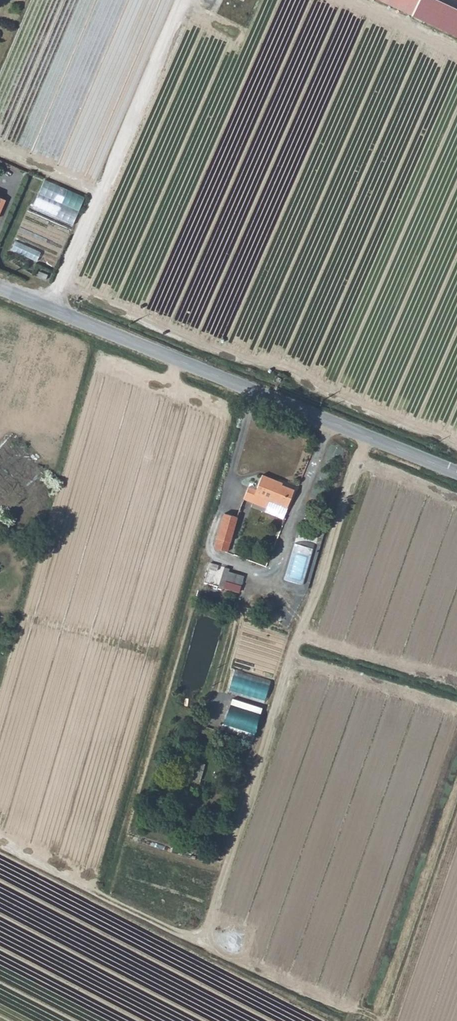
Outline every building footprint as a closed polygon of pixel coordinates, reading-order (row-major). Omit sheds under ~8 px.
[(413,15),(420,0),(382,0),(413,15)] [(47,179),(35,207),(76,224),(88,196),(47,179)] [(18,240),(14,249),(40,261),(44,251),(18,240)] [(0,447),(0,526),(50,480),(10,438),(0,447)] [(256,486),(248,483),(244,497),(269,504),(271,496),(290,501),(296,481),(278,476),(278,475),(261,470),(256,486)] [(217,537),(231,541),(237,515),(223,511),(217,537)] [(228,550),(231,541),(217,537),(215,541),(222,543),(221,548),(228,550)] [(306,584),(316,544),(297,539),(288,579),(306,584)] [(227,569),(222,586),(242,592),(247,575),(227,569)] [(267,701),(271,683),(241,675),(236,693),(267,701)]
